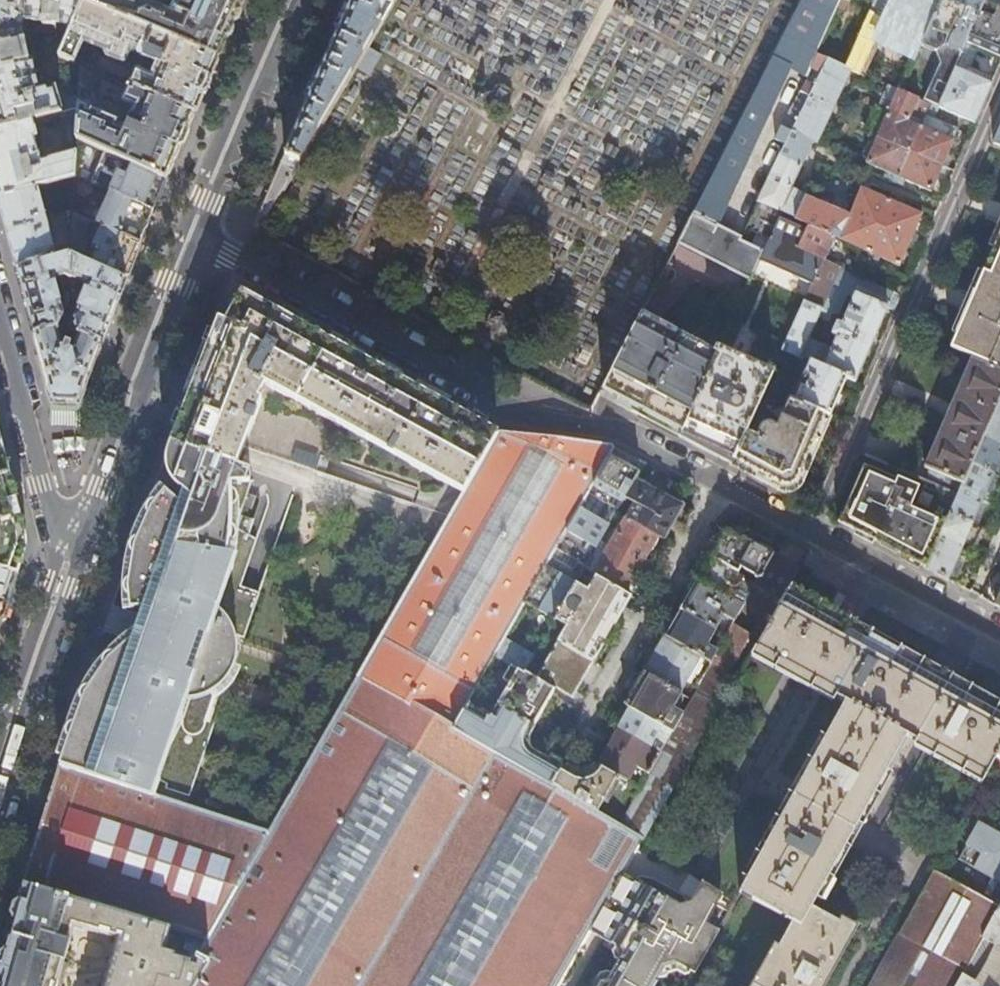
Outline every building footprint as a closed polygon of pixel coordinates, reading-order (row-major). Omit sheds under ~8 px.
[(17,123),(14,114),(33,108),(36,118),(45,115),(60,111),(68,109),(78,106),(79,104),(79,96),(58,102),(54,87),(39,92),(29,60),(27,61),(20,27),(24,20),(41,20),(41,22),(43,24),(63,25),(72,29),(84,3),(80,1),(80,0),(13,0),(13,7),(4,6),(4,4),(0,4),(0,128),(17,123)] [(173,6),(156,0),(140,0),(139,1),(138,0),(80,0),(80,1),(84,3),(217,58),(231,26),(243,0),(175,0),(173,6)] [(338,33),(318,77),(273,180),(264,202),(253,229),(257,231),(381,20),(375,16),(383,0),(353,0),(338,33)] [(840,0),(801,0),(678,242),(750,279),(758,261),(763,250),(739,241),(741,236),(715,223),(787,68),(806,77),(818,54),(816,53),(840,0)] [(881,18),(867,11),(842,65),(848,68),(857,72),(879,37),(913,53),(917,43),(935,2),(931,0),(889,0),(881,18)] [(872,1),(867,11),(881,18),(889,0),(870,0),(872,1)] [(935,2),(917,43),(932,49),(939,45),(958,53),(964,40),(981,0),(936,0),(935,2)] [(964,40),(976,46),(999,56),(999,0),(981,0),(964,40)] [(217,58),(84,3),(72,29),(60,56),(75,63),(84,42),(106,51),(105,54),(106,57),(124,64),(126,63),(130,54),(154,64),(150,73),(137,68),(130,86),(193,113),(204,88),(217,58)] [(964,71),(976,46),(964,40),(958,53),(953,66),(964,71)] [(842,65),(818,54),(806,77),(800,90),(830,105),(839,87),(848,68),(842,65)] [(80,85),(92,90),(100,73),(81,66),(80,85)] [(984,99),(991,83),(964,71),(953,66),(943,89),(935,106),(974,123),(984,99)] [(935,106),(943,89),(929,83),(922,101),(935,107),(935,106)] [(119,120),(79,104),(78,106),(77,138),(101,149),(151,172),(166,179),(179,146),(193,113),(130,86),(122,103),(134,108),(127,128),(119,125),(120,122),(119,120)] [(906,120),(916,98),(915,98),(894,89),(890,100),(886,111),(906,120)] [(827,112),(830,105),(800,90),(782,125),(814,140),(827,112)] [(68,109),(66,144),(73,152),(48,159),(47,161),(40,162),(36,148),(46,145),(42,131),(36,132),(32,119),(17,123),(0,128),(0,195),(36,186),(74,176),(77,138),(78,106),(68,109)] [(60,111),(45,115),(47,123),(62,119),(60,111)] [(919,127),(906,120),(886,111),(882,121),(876,137),(909,151),(919,127)] [(956,126),(925,114),(923,120),(954,132),(956,126)] [(954,132),(923,120),(922,121),(919,127),(909,151),(941,165),(946,153),(951,140),(954,132)] [(780,212),(789,190),(808,150),(810,145),(812,142),(813,142),(814,140),(782,125),(775,139),(785,143),(753,210),(776,220),(780,212)] [(898,177),(909,151),(876,137),(866,162),(898,177)] [(159,196),(166,179),(151,172),(101,149),(88,182),(112,193),(153,211),(159,196)] [(933,183),(941,165),(909,151),(898,177),(911,182),(929,191),(933,183)] [(0,195),(0,207),(6,228),(17,270),(70,255),(70,243),(53,248),(36,186),(0,195)] [(861,187),(848,215),(879,227),(891,201),(876,194),(861,187)] [(798,194),(789,190),(780,212),(794,218),(803,196),(798,194)] [(146,229),(153,211),(112,193),(96,222),(102,224),(101,226),(140,244),(146,229)] [(810,199),(803,196),(794,218),(806,224),(835,238),(833,240),(836,242),(848,215),(833,209),(810,199)] [(902,206),(891,201),(879,227),(908,239),(915,225),(919,214),(902,206)] [(72,210),(70,243),(70,255),(74,257),(80,259),(88,239),(85,237),(93,219),(72,210)] [(806,224),(794,218),(780,212),(776,220),(772,228),(763,250),(758,261),(811,285),(822,261),(796,249),(806,224)] [(867,254),(879,227),(848,215),(836,242),(867,254)] [(749,218),(741,236),(739,241),(763,250),(772,228),(749,218)] [(826,256),(833,240),(835,238),(806,224),(796,249),(822,261),(824,262),(826,256)] [(133,263),(140,244),(101,226),(86,262),(126,280),(133,263)] [(901,256),(908,239),(879,227),(867,254),(896,266),(901,256)] [(972,297),(951,347),(973,357),(965,375),(935,445),(925,468),(928,469),(924,480),(958,494),(960,488),(970,465),(981,440),(992,413),(999,396),(999,233),(972,297)] [(72,278),(74,257),(70,255),(17,270),(26,304),(34,333),(60,327),(60,325),(64,315),(54,278),(64,275),(72,278)] [(86,262),(80,259),(74,257),(72,278),(88,284),(75,318),(70,318),(69,330),(79,334),(102,341),(116,305),(121,293),(126,280),(86,262)] [(900,296),(824,262),(822,261),(811,285),(804,300),(821,307),(818,313),(832,319),(834,315),(839,311),(846,295),(852,297),(845,313),(842,312),(840,316),(837,317),(832,330),(833,333),(836,334),(831,346),(808,337),(799,357),(811,362),(846,377),(854,381),(874,337),(886,308),(893,312),(900,296)] [(182,411),(171,441),(236,464),(262,398),(259,396),(265,384),(462,493),(498,432),(476,420),(416,387),(338,344),(272,308),(257,300),(230,309),(225,320),(218,317),(210,337),(182,411)] [(808,337),(818,313),(821,307),(804,300),(782,350),(799,357),(808,337)] [(682,430),(719,348),(719,347),(717,346),(714,351),(641,314),(603,389),(656,417),(682,430)] [(83,410),(91,388),(84,385),(90,371),(97,353),(102,341),(79,334),(72,351),(64,348),(60,333),(61,333),(60,327),(34,333),(39,352),(52,402),(58,410),(70,410),(83,410)] [(772,372),(719,348),(682,430),(680,435),(709,448),(734,458),(754,412),(772,372)] [(836,400),(846,377),(811,362),(794,400),(830,415),(836,400)] [(801,482),(830,415),(794,400),(790,399),(779,424),(754,412),(734,458),(731,464),(745,472),(773,487),(780,490),(787,491),(792,490),(797,487),(801,482)] [(992,413),(981,440),(999,448),(999,416),(992,413)] [(498,432),(462,493),(438,535),(358,674),(268,831),(204,941),(197,952),(209,959),(193,985),(557,985),(643,837),(620,824),(550,784),(495,753),(452,728),(494,655),(613,447),(612,446),(571,441),(519,435),(499,432),(498,432)] [(16,574),(19,566),(25,546),(25,539),(25,530),(18,505),(0,439),(0,570),(16,574)] [(981,440),(970,465),(992,474),(996,464),(999,456),(999,448),(981,440)] [(236,644),(235,634),(243,637),(259,592),(240,585),(256,538),(234,527),(251,480),(250,468),(236,464),(171,441),(168,453),(167,458),(167,467),(168,472),(171,478),(173,482),(177,486),(183,490),(179,500),(164,489),(156,501),(152,505),(147,513),(140,525),(137,534),(133,547),(131,555),(128,566),(155,571),(140,614),(131,640),(117,679),(97,672),(95,675),(86,688),(82,696),(77,709),(74,718),(59,764),(154,795),(159,780),(166,784),(165,787),(189,796),(224,693),(215,690),(220,686),(228,677),(233,668),(235,662),(236,657),(237,651),(236,644)] [(627,454),(613,447),(494,655),(510,664),(526,672),(548,634),(585,568),(617,513),(625,499),(635,480),(645,463),(627,454)] [(987,486),(992,474),(970,465),(960,488),(991,502),(993,498),(992,495),(985,492),(987,486)] [(949,515),(958,494),(924,480),(922,479),(918,487),(897,478),(896,481),(862,466),(851,490),(842,513),(849,527),(859,533),(897,553),(926,568),(938,539),(949,515)] [(669,499),(635,480),(625,499),(635,504),(627,519),(657,536),(663,539),(682,507),(669,499)] [(960,488),(958,494),(949,515),(971,524),(975,515),(980,503),(987,506),(990,504),(991,502),(960,488)] [(849,527),(842,513),(838,522),(849,527)] [(967,534),(971,524),(949,515),(938,539),(969,553),(971,549),(970,545),(963,542),(967,534)] [(657,536),(627,519),(595,574),(624,591),(647,553),(657,536)] [(718,543),(710,558),(755,584),(772,554),(754,544),(726,530),(718,543)] [(782,536),(772,554),(755,584),(743,606),(733,622),(726,636),(711,662),(691,699),(682,715),(673,731),(661,752),(649,773),(641,787),(620,824),(643,837),(752,649),(787,590),(810,550),(796,543),(782,536)] [(968,556),(969,553),(938,539),(926,568),(947,579),(952,568),(958,555),(965,557),(968,556)] [(703,569),(697,579),(743,606),(755,584),(710,558),(703,569)] [(595,574),(585,568),(548,634),(559,640),(592,659),(603,641),(621,610),(631,595),(624,591),(595,574)] [(7,602),(16,574),(0,570),(0,624),(7,602)] [(743,606),(697,579),(687,596),(679,608),(726,636),(733,622),(743,606)] [(995,581),(994,585),(990,593),(992,597),(997,600),(995,604),(998,606),(999,607),(999,579),(995,581)] [(974,694),(888,646),(810,603),(787,590),(752,649),(845,702),(742,892),(793,921),(757,985),(819,985),(850,932),(810,909),(906,739),(983,782),(996,759),(999,752),(999,708),(974,694)] [(131,640),(140,614),(112,605),(103,631),(131,640)] [(671,621),(663,635),(700,656),(711,662),(726,636),(679,608),(671,621)] [(700,656),(663,635),(653,651),(642,671),(643,672),(678,692),(700,656)] [(577,686),(592,659),(559,640),(537,678),(556,688),(570,697),(577,686)] [(537,678),(526,672),(510,664),(503,678),(510,682),(496,704),(534,726),(545,706),(556,688),(537,678)] [(681,693),(678,692),(643,672),(631,692),(625,704),(673,731),(682,715),(671,708),(681,693)] [(485,714),(466,704),(452,728),(495,753),(550,784),(560,766),(526,746),(525,741),(529,734),(534,726),(496,704),(491,713),(492,715),(486,716),(485,714)] [(612,725),(618,728),(661,752),(673,731),(625,704),(618,716),(612,725)] [(649,773),(661,752),(618,728),(609,744),(598,763),(628,780),(636,765),(649,773)] [(577,775),(560,766),(550,784),(620,824),(641,787),(628,780),(598,763),(593,770),(589,773),(585,775),(579,775),(577,775)] [(154,795),(59,764),(41,824),(27,871),(23,884),(168,930),(204,941),(268,831),(154,795)] [(999,877),(999,875),(999,832),(979,821),(960,856),(999,877)] [(963,973),(983,938),(996,912),(999,905),(999,904),(935,868),(870,985),(956,985),(963,973)] [(708,923),(725,895),(704,883),(693,900),(682,904),(623,871),(590,928),(617,944),(620,953),(607,974),(599,976),(594,985),(654,985),(665,965),(679,962),(697,971),(720,930),(708,923)] [(168,930),(23,884),(10,931),(0,965),(0,985),(58,985),(75,930),(115,941),(102,985),(193,985),(209,959),(197,952),(191,961),(161,952),(168,930)] [(996,912),(983,938),(996,945),(999,944),(999,915),(996,912)] [(956,985),(984,985),(963,973),(956,985)]
